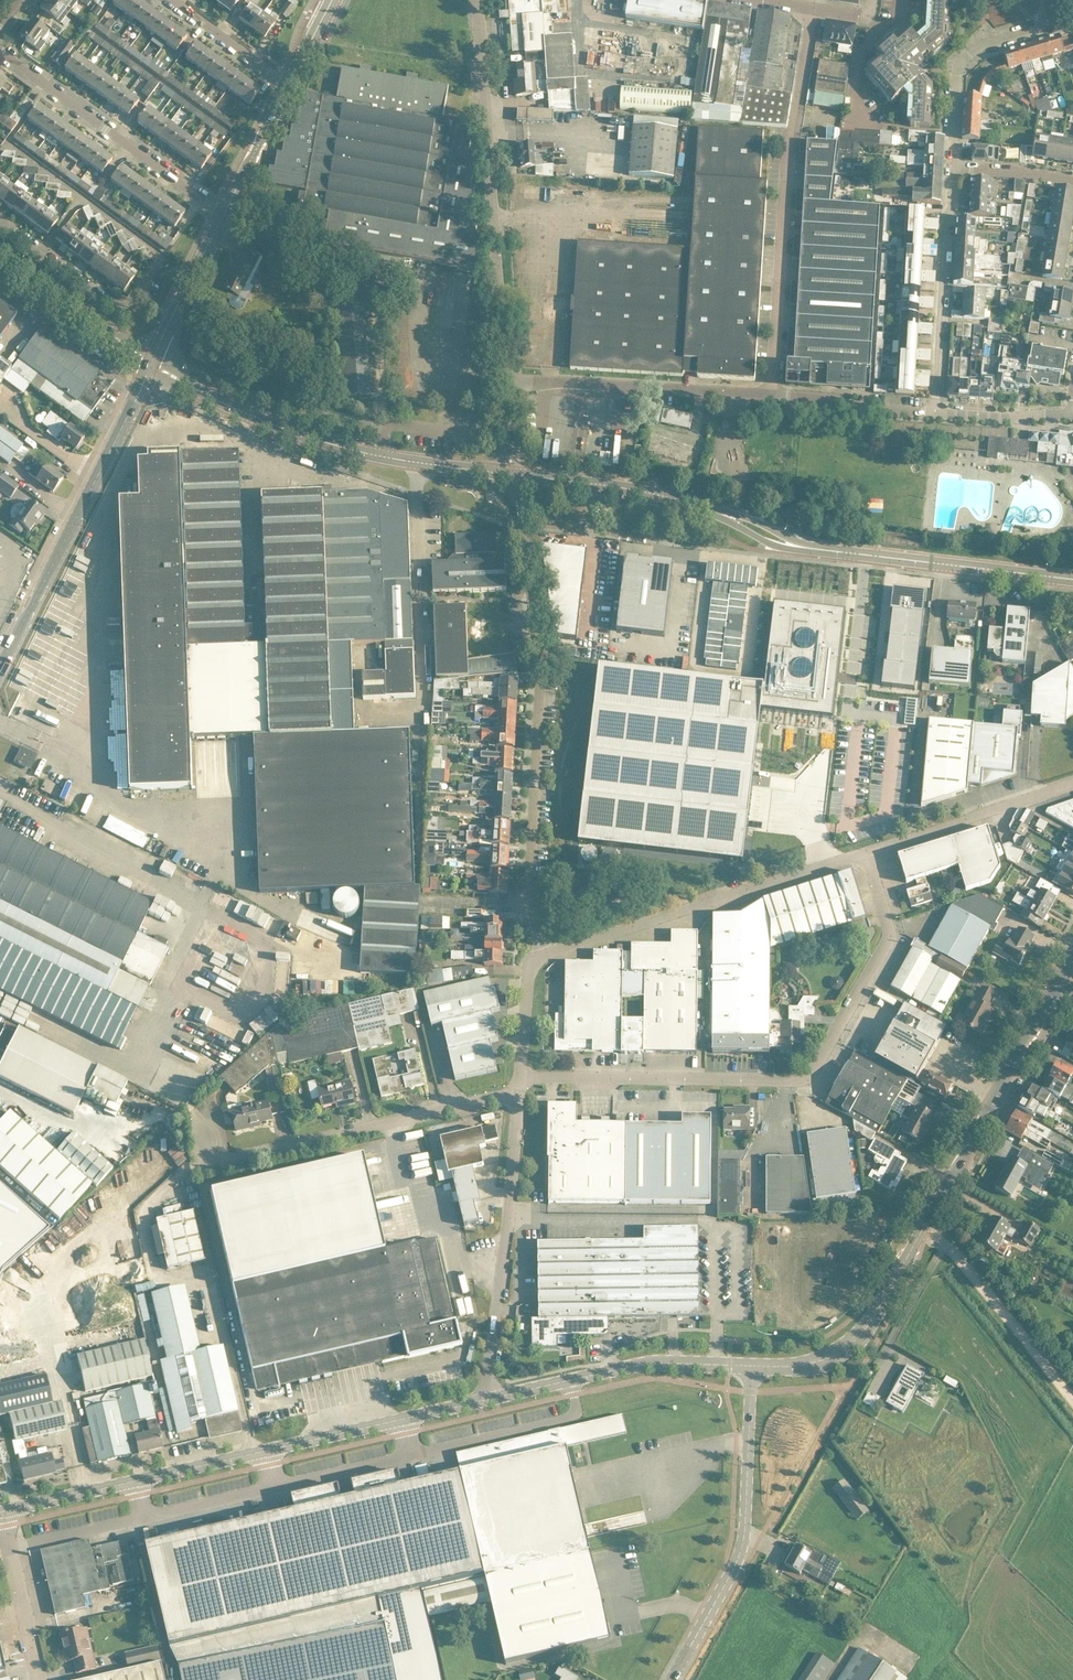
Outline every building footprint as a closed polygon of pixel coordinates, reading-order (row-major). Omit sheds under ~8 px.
[(49,17),(57,22),(60,25),(69,13),(51,0),(48,0),(41,10),(49,17)] [(75,0),(51,0),(69,13),(78,2),(75,0)] [(91,1),(101,8),(107,0),(90,0),(91,1)] [(112,5),(123,12),(132,0),(116,0),(112,5)] [(137,0),(132,0),(123,12),(134,20),(144,6),(137,0)] [(236,4),(239,0),(217,0),(215,2),(230,13),(236,4)] [(297,3),(293,0),(290,0),(279,14),(286,19),(297,4),(297,3)] [(548,81),(548,83),(575,80),(572,36),(553,37),(552,16),(559,15),(558,0),(509,0),(512,38),(513,52),(525,52),(525,55),(526,55),(546,53),(546,61),(548,81)] [(703,30),(708,3),(707,3),(707,4),(683,0),(629,0),(626,19),(703,30)] [(867,76),(892,105),(909,90),(912,94),(910,127),(930,128),(933,87),(925,78),(922,78),(922,74),(927,74),(927,67),(922,66),(922,62),(926,62),(949,43),(951,0),(931,0),(929,33),(919,42),(904,25),(875,51),(886,63),(883,65),(882,63),(867,76)] [(1030,11),(1024,0),(1016,0),(1008,5),(1005,0),(996,0),(985,7),(998,30),(1030,11)] [(690,122),(731,124),(744,38),(747,38),(752,9),(708,3),(693,102),(690,122)] [(134,20),(144,28),(155,14),(144,6),(134,20)] [(250,6),(239,20),(252,29),(262,15),(261,15),(250,6)] [(278,18),(266,9),(261,15),(262,15),(252,29),(264,39),(275,24),(274,24),(278,18)] [(740,124),(754,125),(787,128),(792,96),(778,93),(789,26),(791,16),(758,10),(757,21),(740,124)] [(155,14),(144,28),(155,36),(166,22),(155,14)] [(43,24),(58,36),(63,30),(48,18),(43,24)] [(97,23),(94,28),(105,36),(109,32),(108,31),(115,22),(109,18),(103,27),(97,23)] [(826,21),(823,42),(852,47),(856,26),(826,21)] [(51,36),(41,28),(32,22),(20,37),(39,51),(45,44),(46,44),(51,36)] [(166,22),(155,36),(165,44),(176,29),(166,22)] [(84,24),(80,29),(85,32),(88,27),(84,24)] [(176,52),(187,37),(176,29),(165,44),(176,52)] [(91,32),(87,37),(98,46),(102,41),(91,32)] [(119,40),(109,32),(105,36),(116,44),(119,40)] [(119,40),(116,44),(127,52),(130,47),(129,47),(135,40),(130,36),(125,44),(119,40)] [(1052,56),(1053,56),(1072,50),(1071,45),(1063,47),(1060,36),(1047,40),(1052,56)] [(1046,72),(1042,59),(1052,56),(1047,40),(1032,45),(1041,74),(1046,72)] [(59,66),(74,46),(67,41),(52,61),(59,66)] [(92,62),(102,48),(109,53),(113,48),(102,41),(98,46),(88,59),(92,62)] [(196,44),(185,58),(196,66),(206,52),(196,44)] [(1033,62),(1037,75),(1041,74),(1032,45),(1017,49),(1022,65),(1033,62)] [(130,47),(127,52),(137,60),(141,55),(130,47)] [(123,56),(113,48),(109,53),(116,59),(110,67),(113,69),(119,61),(120,61),(123,56)] [(996,84),(999,81),(993,76),(995,74),(1022,65),(1017,49),(1004,53),(1007,65),(992,70),(986,76),(990,79),(996,84)] [(196,66),(206,74),(217,59),(206,52),(196,66)] [(548,81),(546,61),(546,53),(526,55),(527,66),(518,66),(519,81),(520,81),(535,80),(535,82),(548,81)] [(75,55),(64,69),(75,77),(86,63),(75,55)] [(145,59),(141,55),(137,60),(148,68),(154,60),(148,55),(145,59)] [(123,56),(120,61),(130,69),(134,64),(123,56)] [(217,59),(206,74),(217,82),(228,67),(217,59)] [(154,60),(148,68),(163,79),(166,74),(156,67),(159,63),(154,60)] [(845,96),(849,66),(820,61),(813,106),(843,111),(845,96)] [(86,63),(75,77),(85,85),(96,70),(86,63)] [(144,72),(134,64),(130,69),(141,77),(144,72)] [(228,67),(217,82),(228,90),(238,75),(228,67)] [(96,70),(85,85),(96,93),(107,78),(96,70)] [(479,272),(478,254),(476,219),(475,219),(475,220),(473,220),(476,205),(477,204),(472,203),(475,188),(471,187),(473,172),(474,172),(474,171),(470,171),(472,156),(473,156),(473,155),(469,154),(471,139),(472,139),(467,138),(470,123),(471,123),(471,122),(444,118),(449,89),(343,71),(338,99),(308,94),(305,109),(300,108),(298,124),(293,123),(290,139),(285,138),(283,154),(278,153),(275,169),(270,168),(267,184),(292,189),(307,191),(306,194),(300,193),(298,206),(304,207),(303,209),(330,214),(324,245),(323,244),(323,245),(481,273),(481,272),(479,272)] [(148,82),(141,91),(149,97),(159,83),(144,72),(141,77),(148,82)] [(181,85),(166,74),(163,79),(178,90),(181,85)] [(189,75),(183,83),(187,86),(193,78),(189,75)] [(228,90),(238,98),(249,83),(238,75),(228,90)] [(987,83),(990,79),(986,76),(981,81),(977,96),(965,95),(964,109),(981,110),(982,96),(987,83)] [(1,90),(8,95),(13,89),(6,83),(0,78),(0,91),(1,90)] [(107,78),(96,93),(107,101),(118,86),(107,78)] [(588,79),(575,80),(576,92),(575,92),(576,113),(591,114),(588,79)] [(535,80),(520,81),(521,87),(515,87),(516,96),(537,95),(537,94),(548,94),(550,111),(554,112),(576,113),(575,92),(576,92),(575,80),(548,83),(548,81),(535,82),(535,80)] [(1060,81),(1055,83),(1062,104),(1067,102),(1060,81)] [(175,94),(159,83),(149,97),(153,101),(156,98),(159,100),(164,93),(171,99),(175,94)] [(249,105),(260,91),(249,83),(238,98),(249,105)] [(181,85),(178,90),(189,98),(195,89),(189,85),(186,89),(181,85)] [(107,101),(117,109),(128,94),(118,86),(107,101)] [(620,110),(691,115),(692,91),(622,86),(620,110)] [(206,97),(195,89),(189,98),(199,106),(206,97)] [(128,116),(139,102),(128,94),(117,109),(128,116)] [(185,102),(175,94),(171,99),(182,107),(185,102)] [(32,103),(25,97),(9,118),(16,124),(32,103)] [(216,105),(206,97),(199,106),(210,113),(216,105)] [(1020,101),(1027,107),(1029,105),(1022,98),(1020,101)] [(196,110),(185,102),(182,107),(193,114),(196,110)] [(27,120),(37,128),(48,113),(38,105),(27,120)] [(216,105),(210,113),(221,121),(224,117),(215,111),(218,106),(216,105)] [(148,108),(137,123),(148,131),(158,116),(148,108)] [(964,109),(963,125),(994,126),(994,121),(981,120),(981,110),(964,109)] [(196,110),(193,114),(203,122),(206,118),(196,110)] [(550,111),(518,110),(517,121),(554,123),(554,112),(550,111)] [(16,124),(9,118),(2,113),(0,116),(0,124),(10,132),(16,124)] [(48,136),(59,121),(48,113),(37,128),(48,136)] [(555,113),(555,121),(560,121),(560,119),(580,120),(580,114),(555,113)] [(158,116),(148,131),(158,139),(169,124),(158,116)] [(234,125),(224,117),(221,121),(231,129),(234,125)] [(217,126),(206,118),(203,122),(214,130),(217,126)] [(45,140),(55,147),(58,144),(70,129),(59,121),(48,136),(45,140)] [(158,139),(169,147),(180,132),(169,124),(158,139)] [(994,131),(994,126),(963,125),(962,139),(980,140),(980,130),(994,131)] [(227,133),(217,126),(214,130),(224,138),(227,133)] [(633,126),(629,176),(674,180),(678,129),(633,126)] [(70,129),(58,144),(69,152),(80,137),(70,129)] [(854,130),(840,129),(840,140),(838,152),(853,153),(854,144),(853,143),(854,130)] [(699,130),(692,249),(683,374),(698,375),(698,378),(755,381),(767,183),(760,183),(764,134),(699,130)] [(874,131),(873,145),(893,146),(893,141),(880,140),(881,132),(874,131)] [(909,143),(926,144),(926,149),(944,149),(945,138),(914,136),(914,131),(910,131),(909,143)] [(180,132),(169,147),(179,154),(190,140),(180,132)] [(16,133),(13,138),(24,146),(28,141),(16,133)] [(80,137),(69,152),(80,160),(91,144),(80,137)] [(1036,148),(1027,147),(1026,160),(1034,162),(1035,157),(1047,159),(1050,140),(1038,138),(1036,148)] [(190,140),(179,154),(190,162),(201,148),(190,140)] [(1047,159),(1060,161),(1063,142),(1050,140),(1047,159)] [(38,149),(28,141),(24,146),(35,154),(38,149)] [(805,179),(833,180),(834,174),(835,174),(837,164),(836,164),(836,163),(835,163),(837,143),(807,141),(801,141),(800,153),(807,154),(805,179)] [(1072,163),(1072,158),(1072,144),(1063,142),(1060,161),(1072,163)] [(80,160),(90,167),(101,152),(91,144),(80,160)] [(205,151),(203,149),(201,148),(190,162),(201,170),(216,150),(210,145),(205,151)] [(534,145),(524,146),(519,146),(521,168),(535,167),(534,145)] [(973,148),(972,161),(988,162),(989,156),(999,157),(999,149),(973,148)] [(49,157),(38,149),(35,154),(45,162),(49,157)] [(909,153),(908,158),(944,160),(944,149),(926,149),(926,154),(909,153)] [(101,175),(112,160),(101,152),(90,167),(101,175)] [(852,165),(853,153),(838,152),(836,163),(836,164),(837,164),(848,165),(852,165)] [(568,156),(555,156),(554,176),(568,176),(568,156)] [(59,165),(49,157),(45,162),(56,170),(59,165)] [(890,157),(889,164),(925,166),(924,171),(943,172),(944,160),(908,158),(890,157)] [(27,160),(15,159),(13,159),(12,165),(24,167),(26,167),(27,160)] [(848,165),(837,164),(835,174),(846,175),(848,165)] [(59,165),(56,170),(66,178),(70,173),(59,165)] [(553,166),(543,166),(544,177),(554,178),(553,166)] [(24,167),(23,174),(35,175),(37,176),(38,168),(26,167),(24,167)] [(121,167),(110,181),(121,189),(132,174),(121,167)] [(895,174),(895,180),(907,181),(907,180),(942,182),(943,172),(924,171),(924,175),(907,174),(907,175),(895,174)] [(81,181),(70,173),(66,178),(77,185),(81,181)] [(121,189),(132,197),(142,182),(132,174),(121,189)] [(35,175),(34,182),(45,184),(48,184),(49,177),(37,176),(35,175)] [(3,177),(0,181),(0,201),(2,203),(13,187),(7,183),(9,181),(3,177)] [(841,178),(840,187),(854,188),(854,178),(841,178)] [(830,203),(831,194),(833,180),(805,179),(805,190),(798,189),(797,201),(830,203)] [(972,179),(971,191),(996,193),(997,186),(992,185),(992,180),(972,179)] [(1015,187),(1015,194),(1024,194),(1026,181),(1015,179),(1015,187)] [(906,187),(923,187),(923,192),(942,193),(942,182),(907,180),(907,181),(906,187)] [(91,188),(81,181),(77,185),(87,193),(91,188)] [(142,204),(153,190),(142,182),(132,197),(142,204)] [(45,184),(45,190),(57,192),(59,192),(60,185),(48,184),(45,184)] [(1036,186),(1029,185),(1027,198),(1034,199),(1036,186)] [(106,191),(100,186),(92,196),(107,207),(111,202),(118,193),(112,188),(104,198),(102,196),(106,191)] [(13,187),(2,203),(13,211),(26,194),(20,189),(18,191),(13,187)] [(1055,202),(1072,205),(1072,192),(1057,189),(1055,202)] [(153,190),(142,204),(153,212),(164,198),(153,190)] [(941,204),(942,193),(923,192),(883,190),(882,196),(902,197),(902,207),(917,208),(917,203),(941,204)] [(996,200),(996,197),(996,193),(971,191),(971,203),(990,204),(991,199),(996,200)] [(70,200),(71,194),(59,192),(57,192),(56,199),(70,200)] [(31,198),(26,194),(13,211),(24,219),(35,204),(30,200),(31,198)] [(174,206),(164,198),(153,212),(164,220),(174,206)] [(830,203),(797,201),(797,213),(803,214),(803,225),(879,229),(880,207),(830,203)] [(111,202),(107,207),(118,215),(121,210),(111,202)] [(1053,214),(1072,218),(1072,211),(1072,205),(1055,202),(1053,214)] [(995,209),(995,205),(990,204),(971,203),(970,215),(995,217),(995,209)] [(41,208),(35,204),(24,219),(35,227),(48,210),(42,206),(41,208)] [(1010,219),(1013,219),(1019,220),(1022,206),(1011,205),(1010,219)] [(88,206),(82,209),(88,222),(95,219),(94,217),(88,206)] [(174,228),(185,214),(174,206),(164,220),(174,228)] [(48,210),(35,227),(47,236),(58,221),(52,217),(55,212),(55,210),(50,207),(48,210)] [(121,210),(118,215),(129,223),(136,213),(135,213),(134,214),(130,211),(127,215),(121,210)] [(925,211),(907,210),(906,224),(928,225),(929,220),(924,219),(925,211)] [(140,217),(136,213),(129,223),(139,231),(143,226),(137,222),(140,217)] [(100,214),(94,217),(95,219),(100,230),(106,227),(105,226),(100,214)] [(1053,214),(1051,227),(1070,230),(1072,218),(1053,214)] [(958,218),(957,229),(976,230),(976,226),(1003,228),(1003,220),(976,219),(958,218)] [(111,223),(105,226),(106,227),(111,239),(117,236),(116,234),(111,223)] [(928,225),(906,224),(905,237),(923,238),(924,230),(928,231),(928,225)] [(795,236),(795,248),(877,253),(879,229),(803,225),(802,236),(795,236)] [(143,226),(139,231),(150,239),(153,234),(143,226)] [(83,230),(82,229),(79,233),(74,229),(72,232),(67,227),(56,242),(67,251),(83,230)] [(1051,227),(1049,239),(1068,243),(1070,230),(1051,227)] [(984,242),(984,241),(985,236),(975,235),(976,231),(976,230),(957,229),(956,240),(984,242)] [(84,240),(89,234),(83,230),(67,251),(78,259),(89,244),(84,240)] [(123,231),(116,234),(117,236),(123,247),(129,244),(128,242),(123,231)] [(1006,240),(1006,243),(1013,244),(1015,233),(1008,233),(1007,240),(1006,240)] [(167,236),(163,242),(153,234),(150,239),(165,250),(172,240),(167,236)] [(923,238),(905,237),(904,250),(927,251),(927,246),(923,246),(923,238)] [(129,244),(134,255),(140,252),(139,250),(134,239),(128,242),(129,244)] [(1068,243),(1049,239),(1047,252),(1066,255),(1068,243)] [(987,242),(986,241),(984,241),(984,242),(956,240),(956,251),(974,252),(986,253),(987,242)] [(254,250),(269,257),(273,248),(258,241),(254,250)] [(683,377),(683,374),(692,249),(578,242),(570,369),(683,377)] [(95,248),(89,244),(78,259),(90,267),(103,250),(96,245),(95,248)] [(145,247),(139,250),(140,252),(146,264),(150,257),(145,247)] [(1024,255),(1025,248),(1016,247),(1015,255),(1016,252),(1024,254),(1024,255)] [(800,271),(876,276),(877,253),(795,248),(794,260),(800,260),(800,271)] [(108,254),(103,250),(90,267),(101,275),(112,260),(106,257),(108,254)] [(234,275),(232,274),(225,289),(228,291),(228,292),(230,293),(231,292),(240,297),(261,257),(245,250),(236,267),(238,267),(234,275)] [(922,257),(926,257),(927,251),(904,250),(904,263),(922,264),(922,257)] [(999,264),(999,258),(974,257),(974,252),(956,251),(955,261),(992,264),(995,264),(999,264)] [(1047,252),(1045,264),(1064,267),(1066,255),(1047,252)] [(299,258),(296,266),(314,271),(316,263),(299,258)] [(1017,258),(1015,272),(1022,274),(1024,260),(1017,258)] [(119,262),(117,264),(112,260),(101,275),(112,284),(125,267),(119,262)] [(980,274),(980,270),(995,271),(995,264),(992,264),(955,261),(954,273),(980,274)] [(925,272),(921,272),(922,264),(904,263),(903,276),(925,278),(925,272)] [(1062,280),(1064,267),(1045,264),(1043,277),(1062,280)] [(129,273),(131,271),(125,267),(112,284),(123,292),(134,277),(129,273)] [(875,299),(876,276),(800,271),(799,282),(793,282),(792,294),(875,299)] [(984,279),(984,274),(980,274),(954,273),(954,284),(972,285),(990,287),(991,280),(984,279)] [(921,283),(925,283),(925,278),(903,276),(902,289),(920,290),(921,283)] [(1054,293),(1052,305),(1071,308),(1072,295),(1060,293),(1061,287),(1050,285),(1045,284),(1045,285),(1047,285),(1045,291),(1054,293)] [(1009,292),(1016,294),(1017,286),(1010,285),(1009,291),(1009,292)] [(1027,295),(1029,288),(1017,286),(1016,294),(1027,295)] [(965,292),(965,305),(984,307),(984,296),(993,297),(993,289),(970,288),(969,293),(965,292)] [(1035,296),(1036,289),(1029,288),(1027,295),(1035,296)] [(924,298),(920,298),(920,290),(902,289),(901,302),(923,304),(924,298)] [(873,322),(875,299),(792,294),(791,306),(798,306),(797,317),(873,322)] [(1015,300),(1026,302),(1027,295),(1016,294),(1015,300)] [(1026,302),(1034,303),(1035,296),(1027,295),(1026,302)] [(919,309),(923,309),(923,304),(901,302),(901,316),(919,317),(919,309)] [(17,316),(0,304),(0,339),(17,316)] [(337,307),(343,396),(374,394),(368,305),(337,307)] [(983,320),(984,307),(965,305),(964,318),(983,320)] [(1069,321),(1071,308),(1052,305),(1050,317),(1041,315),(1040,321),(1039,321),(1039,322),(1054,325),(1055,318),(1069,321)] [(922,324),(918,324),(919,317),(901,316),(900,329),(922,330),(922,324)] [(790,328),(789,340),(872,345),(873,322),(797,317),(796,329),(790,328)] [(1002,335),(1002,333),(1003,324),(989,323),(988,333),(1002,335)] [(1031,323),(1029,333),(1037,335),(1039,324),(1031,323)] [(962,338),(970,339),(972,325),(963,324),(962,338)] [(981,335),(982,326),(974,325),(973,334),(981,335)] [(918,335),(922,335),(922,330),(900,329),(899,342),(917,343),(918,335)] [(18,360),(11,369),(30,385),(37,390),(83,424),(92,412),(110,388),(96,377),(97,376),(39,333),(32,342),(18,360)] [(1006,347),(1008,334),(1002,333),(1002,335),(1001,340),(1000,347),(995,379),(994,383),(997,383),(996,390),(1006,392),(1006,391),(1018,393),(1019,387),(1029,389),(1030,378),(1031,377),(1026,376),(1028,368),(1027,368),(1028,364),(1005,360),(1007,347),(1006,347)] [(871,368),(872,345),(789,340),(789,352),(795,352),(794,364),(830,366),(871,368)] [(921,351),(917,350),(917,343),(899,342),(898,355),(920,356),(921,351)] [(215,351),(198,343),(192,356),(208,364),(215,351)] [(1026,376),(1031,377),(1030,378),(1033,379),(1033,380),(1035,384),(1039,381),(1039,380),(1048,381),(1048,384),(1058,386),(1060,374),(1064,375),(1067,354),(1042,350),(1043,348),(1033,347),(1030,360),(1029,360),(1028,364),(1027,368),(1028,368),(1026,376)] [(968,400),(979,400),(982,363),(982,358),(983,352),(983,351),(972,351),(971,362),(976,362),(975,372),(970,372),(970,381),(968,400)] [(916,361),(920,362),(920,356),(898,355),(898,368),(916,369),(916,361)] [(958,399),(961,359),(961,355),(955,355),(953,380),(948,380),(947,396),(949,398),(958,399)] [(988,379),(990,359),(982,358),(982,363),(979,400),(993,401),(994,383),(995,379),(988,379)] [(958,399),(968,400),(970,381),(966,381),(967,363),(967,360),(961,359),(958,399)] [(11,369),(0,362),(0,384),(11,369)] [(830,366),(794,364),(788,363),(787,384),(822,386),(822,384),(829,384),(830,366)] [(871,368),(830,366),(829,384),(835,385),(835,386),(870,389),(871,378),(871,368)] [(919,377),(915,377),(916,369),(898,368),(897,381),(919,382),(919,377)] [(919,388),(919,382),(897,381),(896,394),(914,396),(914,388),(919,388)] [(693,417),(664,411),(662,424),(690,430),(693,417)] [(69,427),(50,413),(42,424),(49,429),(47,432),(60,441),(62,439),(76,449),(84,438),(69,427)] [(22,447),(0,430),(0,458),(9,464),(13,458),(20,463),(28,453),(21,447),(22,447)] [(1057,455),(1056,467),(1072,468),(1072,437),(1070,437),(1070,432),(1060,431),(1059,435),(1039,433),(1037,453),(1057,455)] [(998,454),(1027,457),(1029,441),(989,437),(987,458),(998,459),(998,454)] [(572,456),(573,438),(566,438),(565,456),(572,456)] [(245,627),(239,452),(149,455),(149,462),(139,462),(141,501),(121,501),(131,791),(193,789),(191,740),(255,737),(260,893),(320,891),(330,890),(365,889),(360,973),(415,976),(421,888),(416,888),(410,731),(355,733),(352,645),(355,645),(355,644),(376,643),(377,664),(386,664),(387,674),(363,675),(364,700),(386,699),(386,698),(415,697),(413,641),(412,641),(410,582),(411,582),(408,505),(368,493),(263,496),(267,624),(259,624),(258,615),(248,615),(248,627),(245,627)] [(58,475),(59,474),(47,465),(46,466),(38,461),(28,474),(53,492),(63,479),(58,475)] [(0,480),(0,492),(10,499),(18,487),(3,476),(0,480)] [(10,514),(11,519),(13,520),(9,526),(20,534),(24,528),(29,532),(38,520),(40,521),(45,514),(26,501),(23,505),(21,504),(16,505),(12,508),(10,514)] [(454,555),(449,560),(449,564),(433,564),(434,594),(506,591),(505,562),(489,562),(489,554),(497,554),(496,534),(455,536),(456,555),(454,555)] [(587,551),(542,546),(555,636),(577,639),(587,551)] [(641,561),(641,559),(626,557),(617,631),(665,637),(673,563),(652,561),(652,562),(641,561)] [(713,583),(704,660),(706,660),(706,667),(736,670),(737,664),(739,664),(748,587),(756,588),(758,571),(708,565),(706,582),(713,583)] [(893,589),(890,610),(892,611),(923,614),(926,592),(893,589)] [(949,602),(948,619),(975,621),(976,605),(949,602)] [(599,668),(579,843),(743,862),(761,711),(833,720),(838,683),(832,682),(834,672),(839,673),(846,612),(774,604),(764,687),(599,668)] [(466,607),(434,608),(437,682),(451,681),(451,680),(470,678),(476,677),(501,675),(501,676),(517,674),(518,674),(515,658),(515,655),(468,661),(466,607)] [(1002,663),(1025,665),(1030,612),(1007,610),(992,608),(990,630),(987,652),(994,653),(994,655),(997,659),(1003,660),(1002,663)] [(892,611),(890,634),(920,637),(923,614),(892,611)] [(889,637),(886,663),(917,667),(920,641),(920,637),(890,634),(889,637)] [(1060,647),(1069,663),(1072,661),(1072,639),(1060,647)] [(932,650),(929,684),(970,687),(973,654),(932,650)] [(884,663),(881,686),(914,690),(917,667),(886,663),(884,663)] [(1070,663),(1033,685),(1032,701),(1032,703),(1031,716),(1031,717),(1041,718),(1040,727),(1065,728),(1066,720),(1072,716),(1072,669),(1070,663)] [(479,684),(468,684),(468,689),(483,689),(486,689),(518,691),(518,681),(517,674),(501,676),(501,680),(494,680),(494,684),(479,683),(479,684)] [(1021,700),(1032,701),(1033,685),(1033,679),(1024,678),(1021,700)] [(451,681),(435,682),(434,690),(444,690),(452,690),(451,681)] [(500,701),(517,701),(518,691),(486,689),(483,689),(468,689),(468,690),(473,690),(473,696),(500,697),(500,701)] [(444,690),(434,690),(433,702),(444,702),(444,690)] [(443,703),(434,703),(433,712),(438,713),(443,713),(443,703)] [(477,710),(474,710),(474,713),(484,713),(516,714),(517,704),(500,703),(500,708),(477,707),(477,710)] [(1021,731),(1022,720),(1023,714),(1020,714),(1020,708),(1007,706),(1007,713),(1004,712),(1002,729),(974,726),(968,786),(982,787),(982,784),(1014,774),(1018,730),(1021,731)] [(474,713),(474,717),(499,719),(499,724),(516,725),(516,714),(484,713),(474,713)] [(968,786),(974,726),(973,726),(973,725),(929,721),(921,807),(967,792),(968,786)] [(483,735),(515,737),(516,727),(499,726),(498,731),(472,729),(472,735),(471,735),(483,735)] [(515,748),(515,737),(483,735),(471,735),(470,740),(490,741),(489,746),(515,748)] [(25,768),(30,771),(37,755),(21,747),(16,756),(13,763),(25,768)] [(430,747),(430,758),(448,759),(448,747),(430,747)] [(486,753),(473,752),(473,760),(514,761),(514,750),(497,749),(497,751),(486,750),(486,753)] [(430,758),(429,771),(442,771),(448,772),(450,772),(450,759),(448,759),(430,758)] [(496,771),(513,772),(514,761),(473,760),(472,765),(496,766),(496,771)] [(429,771),(429,782),(442,782),(442,771),(429,771)] [(513,775),(497,774),(497,777),(483,776),(482,779),(472,779),(472,784),(480,785),(512,786),(513,775)] [(437,783),(429,783),(429,795),(436,795),(437,783)] [(496,796),(512,797),(512,786),(480,785),(472,784),(472,790),(496,791),(496,796)] [(429,795),(428,806),(436,806),(436,805),(436,795),(429,795)] [(460,807),(479,808),(511,810),(512,799),(496,798),(495,803),(470,802),(470,801),(461,801),(460,807)] [(1048,810),(1046,813),(1072,829),(1072,801),(1048,810)] [(428,806),(427,817),(436,817),(436,806),(428,806)] [(494,820),(511,821),(511,810),(479,808),(460,807),(449,807),(449,812),(479,814),(486,814),(486,818),(494,819),(494,820)] [(1012,820),(1013,821),(1013,820),(1028,828),(1035,816),(1023,809),(1017,811),(1012,820)] [(438,818),(427,818),(427,830),(438,830),(438,818)] [(1016,835),(1022,838),(1028,828),(1013,820),(1013,821),(1009,827),(1010,831),(1013,833),(1016,835)] [(510,824),(499,823),(483,822),(483,827),(469,826),(469,832),(477,833),(510,835),(510,824)] [(117,1050),(137,1010),(106,994),(118,971),(149,987),(168,950),(137,934),(153,903),(0,826),(0,991),(117,1050)] [(946,885),(963,879),(967,891),(990,883),(1000,868),(988,829),(960,837),(898,857),(906,883),(916,880),(919,889),(907,893),(912,907),(933,901),(929,890),(925,877),(942,872),(946,885)] [(438,843),(438,831),(427,831),(426,843),(428,843),(438,843)] [(477,833),(469,832),(467,832),(466,843),(479,843),(479,841),(492,842),(492,845),(509,846),(510,835),(477,833)] [(1013,833),(1013,840),(1015,846),(1024,852),(1029,842),(1022,838),(1016,835),(1013,833)] [(1069,835),(1062,848),(1066,850),(1072,854),(1072,838),(1069,835)] [(426,843),(425,854),(443,855),(443,844),(436,843),(428,843),(426,843)] [(1008,861),(1017,866),(1025,852),(1024,852),(1015,846),(1011,844),(1003,846),(1008,861)] [(492,848),(492,853),(454,851),(454,856),(466,857),(509,859),(509,849),(492,848)] [(1066,850),(1061,860),(1067,863),(1072,867),(1072,854),(1066,850)] [(441,856),(424,855),(423,865),(440,867),(441,856)] [(491,869),(508,870),(509,859),(466,857),(466,862),(491,864),(491,869)] [(1072,874),(1070,878),(1072,879),(1072,867),(1067,863),(1064,869),(1072,874)] [(1070,878),(1058,871),(1052,883),(1062,889),(1063,887),(1072,892),(1072,879),(1070,878)] [(491,872),(491,876),(466,875),(466,880),(476,880),(476,881),(508,883),(508,873),(491,872)] [(752,1055),(758,1055),(770,1056),(770,1050),(781,1050),(781,1054),(792,1054),(792,1044),(800,1044),(800,1036),(804,1036),(805,1016),(815,1016),(815,1008),(813,1008),(819,998),(804,998),(798,1007),(789,1007),(789,1016),(789,1024),(781,1024),(781,1019),(779,1016),(777,1014),(776,1012),(773,1011),(770,1010),(769,1010),(770,960),(780,960),(780,947),(866,919),(851,872),(763,900),(742,915),(714,915),(712,1053),(741,1053),(741,1055),(752,1055)] [(438,879),(430,879),(423,878),(423,889),(430,889),(430,890),(437,890),(438,879)] [(1014,891),(1017,893),(1020,894),(1050,911),(1061,891),(1041,880),(1036,888),(1041,891),(1038,896),(1023,888),(1018,885),(1014,891)] [(478,892),(507,893),(508,883),(476,881),(474,881),(474,885),(478,886),(478,892)] [(320,891),(321,912),(331,911),(330,890),(320,891)] [(1020,894),(1017,893),(1012,903),(1025,910),(1021,917),(1029,921),(1038,927),(1042,921),(1044,922),(1050,911),(1020,894)] [(979,895),(953,904),(929,947),(929,948),(967,969),(990,930),(991,931),(1004,909),(979,895)] [(947,904),(945,898),(936,901),(938,907),(947,904)] [(421,917),(421,929),(422,929),(428,929),(430,929),(431,917),(421,917)] [(443,930),(443,917),(431,917),(430,929),(443,930)] [(461,930),(503,930),(503,920),(486,920),(485,925),(461,925),(461,930)] [(297,942),(302,933),(291,928),(287,937),(297,942)] [(1030,945),(1034,937),(1019,929),(1012,942),(1010,941),(1005,948),(998,945),(994,953),(1010,961),(1010,960),(1019,965),(1028,951),(1026,950),(1029,945),(1030,945)] [(485,940),(502,941),(503,930),(461,930),(453,930),(453,936),(461,935),(485,935),(485,940)] [(644,997),(644,1020),(630,1020),(629,1054),(630,1054),(631,1050),(640,1053),(697,1053),(698,932),(672,932),(672,945),(632,945),(632,952),(631,952),(630,979),(630,997),(644,997)] [(891,988),(901,993),(941,1016),(953,994),(964,976),(967,969),(929,948),(929,947),(915,940),(911,947),(913,948),(891,988)] [(485,946),(466,946),(466,952),(502,953),(502,943),(485,942),(485,946)] [(485,966),(502,966),(502,953),(466,952),(446,952),(446,960),(485,960),(485,966)] [(622,1020),(621,997),(630,997),(630,979),(631,952),(594,952),(594,963),(566,962),(565,1015),(556,1015),(555,1051),(622,1052),(622,1054),(629,1054),(630,1020),(622,1020)] [(428,985),(453,981),(452,977),(473,974),(472,966),(426,973),(428,985)] [(424,993),(432,1027),(442,1024),(491,1013),(498,1011),(490,978),(424,993)] [(988,1009),(996,995),(982,988),(962,1025),(980,1035),(994,1011),(988,1009)] [(414,989),(357,1002),(348,1005),(358,1049),(359,1049),(359,1051),(393,1044),(390,1028),(402,1025),(400,1015),(419,1011),(414,989)] [(286,1019),(282,1023),(272,1031),(278,1054),(288,1052),(290,1064),(327,1057),(329,1065),(344,1061),(342,1052),(358,1049),(348,1005),(341,1007),(286,1019)] [(491,1013),(442,1024),(449,1052),(490,1042),(498,1040),(491,1013)] [(0,1036),(0,1050),(6,1053),(0,1065),(0,1078),(75,1115),(87,1090),(109,1101),(105,1109),(116,1115),(120,1108),(116,1106),(127,1083),(6,1023),(0,1036)] [(875,1058),(917,1081),(937,1046),(895,1023),(875,1058)] [(278,1054),(272,1031),(265,1037),(221,1077),(236,1094),(267,1067),(268,1069),(266,1070),(272,1097),(285,1095),(277,1055),(278,1054)] [(497,1070),(490,1042),(449,1052),(456,1080),(497,1070)] [(424,1085),(416,1050),(398,1054),(399,1061),(404,1060),(408,1074),(390,1078),(385,1057),(373,1060),(379,1087),(382,1098),(398,1094),(399,1093),(399,1092),(399,1091),(398,1086),(405,1084),(406,1089),(409,1089),(410,1089),(411,1090),(412,1090),(413,1090),(414,1090),(414,1089),(414,1087),(424,1085)] [(855,1051),(826,1105),(853,1120),(876,1132),(878,1134),(891,1110),(898,1098),(908,1081),(855,1051)] [(1050,1078),(1066,1087),(1071,1079),(1072,1080),(1072,1070),(1068,1067),(1067,1070),(1057,1065),(1050,1078)] [(953,1085),(943,1080),(929,1072),(921,1085),(945,1098),(947,1095),(950,1095),(952,1091),(951,1088),(953,1085)] [(291,1074),(283,1076),(284,1085),(293,1083),(291,1074)] [(1043,1090),(1054,1096),(1059,1099),(1060,1100),(1060,1099),(1072,1106),(1072,1093),(1049,1080),(1045,1087),(1043,1090)] [(343,1106),(355,1104),(350,1082),(318,1089),(323,1107),(343,1102),(343,1106)] [(1051,1113),(1058,1102),(1031,1086),(1024,1097),(1051,1113)] [(1018,1108),(1034,1117),(1036,1113),(1047,1119),(1048,1116),(1056,1121),(1058,1117),(1051,1113),(1024,1097),(1018,1108)] [(898,1098),(891,1110),(910,1121),(903,1133),(921,1142),(935,1117),(917,1108),(911,1105),(898,1098)] [(228,1107),(229,1114),(233,1113),(237,1131),(255,1127),(254,1125),(255,1125),(255,1124),(273,1120),(268,1102),(251,1106),(252,1109),(243,1111),(241,1104),(228,1107)] [(549,1202),(711,1204),(711,1116),(683,1116),(682,1126),(576,1125),(576,1107),(550,1107),(549,1202)] [(725,1111),(724,1129),(749,1130),(749,1108),(740,1108),(740,1111),(725,1111)] [(1033,1119),(1017,1110),(1011,1121),(1027,1130),(1046,1141),(1051,1132),(1032,1121),(1033,1119)] [(95,1188),(112,1169),(72,1134),(55,1153),(9,1112),(0,1122),(0,1168),(59,1221),(91,1185),(95,1188)] [(876,1132),(853,1120),(854,1132),(871,1141),(876,1132)] [(1027,1130),(1011,1121),(1005,1131),(1022,1141),(1024,1137),(1050,1151),(1053,1145),(1051,1143),(1050,1143),(1046,1141),(1027,1130)] [(495,1126),(441,1139),(449,1174),(452,1173),(473,1168),(484,1166),(480,1148),(486,1147),(485,1142),(499,1139),(495,1126)] [(846,1129),(807,1135),(817,1200),(819,1211),(841,1208),(841,1209),(858,1207),(846,1129)] [(859,1150),(866,1149),(865,1140),(858,1141),(859,1150)] [(875,1140),(868,1152),(885,1161),(878,1174),(873,1171),(869,1178),(894,1192),(902,1176),(896,1172),(898,1167),(902,1169),(907,1161),(900,1156),(901,1154),(875,1140)] [(730,1151),(719,1151),(719,1160),(730,1160),(730,1151)] [(1045,1151),(1042,1157),(1072,1175),(1072,1166),(1064,1161),(1064,1162),(1045,1151)] [(434,1239),(383,1251),(361,1157),(210,1192),(254,1382),(380,1352),(382,1363),(459,1345),(434,1239)] [(1047,1177),(1052,1168),(1033,1157),(1027,1167),(1012,1159),(995,1189),(1009,1197),(1022,1172),(1030,1176),(1027,1181),(1035,1185),(1042,1174),(1047,1177)] [(766,1214),(811,1214),(803,1158),(767,1158),(766,1214)] [(719,1160),(718,1215),(740,1215),(741,1160),(730,1160),(719,1160)] [(460,1206),(475,1203),(481,1201),(473,1168),(452,1173),(460,1206)] [(50,1232),(0,1187),(0,1277),(50,1232)] [(460,1206),(465,1225),(479,1222),(475,1203),(460,1206)] [(180,1205),(164,1209),(166,1217),(182,1214),(180,1205)] [(193,1212),(156,1220),(167,1270),(178,1267),(180,1274),(205,1269),(204,1262),(205,1261),(193,1212)] [(1009,1247),(1002,1243),(1007,1234),(1011,1227),(993,1217),(978,1243),(996,1253),(997,1252),(1004,1256),(1009,1247)] [(1018,1239),(1018,1240),(1030,1247),(1040,1230),(1027,1223),(1022,1233),(1018,1239)] [(645,1241),(646,1317),(699,1316),(698,1228),(644,1229),(645,1241)] [(646,1317),(645,1241),(538,1243),(540,1319),(532,1319),(533,1338),(533,1337),(533,1347),(539,1347),(557,1347),(557,1336),(608,1335),(608,1318),(646,1317)] [(204,1420),(208,1438),(242,1430),(222,1346),(199,1351),(184,1287),(151,1294),(167,1360),(160,1361),(177,1434),(192,1430),(190,1423),(204,1420)] [(143,1341),(76,1356),(85,1393),(151,1377),(143,1341)] [(924,1372),(908,1364),(886,1402),(902,1411),(924,1372)] [(10,1415),(16,1440),(12,1441),(15,1456),(18,1455),(24,1480),(55,1473),(54,1471),(64,1469),(62,1460),(52,1462),(50,1455),(47,1455),(45,1447),(36,1449),(37,1451),(26,1454),(25,1452),(26,1452),(23,1439),(67,1429),(61,1403),(53,1405),(46,1375),(0,1386),(0,1417),(10,1415)] [(944,1382),(955,1388),(958,1383),(947,1377),(944,1382)] [(83,1400),(89,1428),(82,1430),(90,1465),(130,1456),(123,1425),(154,1418),(147,1386),(83,1400)] [(863,1402),(874,1408),(880,1397),(869,1391),(863,1402)] [(404,1486),(402,1486),(399,1472),(352,1482),(355,1497),(342,1500),(339,1486),(292,1496),(295,1511),(280,1514),(280,1515),(269,1518),(269,1517),(263,1518),(263,1519),(252,1522),(252,1521),(248,1522),(248,1523),(237,1525),(237,1524),(224,1527),(189,1535),(190,1536),(179,1539),(178,1538),(173,1539),(174,1540),(163,1543),(163,1542),(159,1542),(160,1543),(149,1546),(149,1545),(146,1546),(171,1650),(381,1601),(386,1625),(491,1601),(506,1665),(611,1641),(589,1547),(575,1487),(572,1470),(573,1470),(567,1447),(627,1433),(623,1416),(457,1454),(461,1473),(459,1473),(459,1474),(448,1476),(444,1476),(444,1477),(434,1480),(433,1479),(431,1479),(431,1478),(425,1479),(418,1479),(418,1482),(415,1483),(415,1484),(404,1487),(404,1486)] [(134,1436),(136,1443),(138,1454),(163,1448),(156,1420),(146,1422),(149,1433),(134,1436)] [(844,1481),(834,1489),(853,1514),(863,1506),(844,1481)] [(84,1595),(111,1589),(105,1564),(104,1565),(100,1547),(92,1549),(90,1540),(41,1551),(56,1615),(87,1608),(84,1595)] [(112,1576),(113,1585),(134,1580),(128,1556),(129,1556),(126,1542),(118,1544),(117,1543),(100,1547),(104,1565),(105,1564),(117,1562),(118,1566),(113,1567),(115,1576),(112,1576)] [(812,1554),(797,1546),(791,1556),(830,1577),(833,1579),(837,1573),(810,1558),(812,1554)] [(830,1585),(833,1580),(833,1579),(830,1577),(791,1556),(786,1566),(801,1575),(803,1570),(830,1585)] [(833,1580),(830,1585),(835,1588),(838,1582),(833,1580)] [(180,1667),(183,1679),(443,1679),(429,1616),(386,1625),(180,1667)] [(74,1660),(77,1673),(97,1669),(87,1629),(70,1633),(69,1632),(67,1633),(67,1634),(61,1635),(67,1662),(74,1660)] [(129,1668),(162,1660),(158,1647),(126,1654),(129,1668)] [(907,1679),(860,1649),(840,1679),(907,1679)] [(817,1653),(800,1679),(824,1679),(834,1665),(817,1653)] [(162,1663),(89,1679),(166,1679),(162,1663)] [(579,1678),(559,1667),(555,1675),(562,1678),(561,1679),(577,1679),(579,1678)] [(519,1673),(520,1679),(521,1679),(534,1677),(533,1669),(519,1673)]
